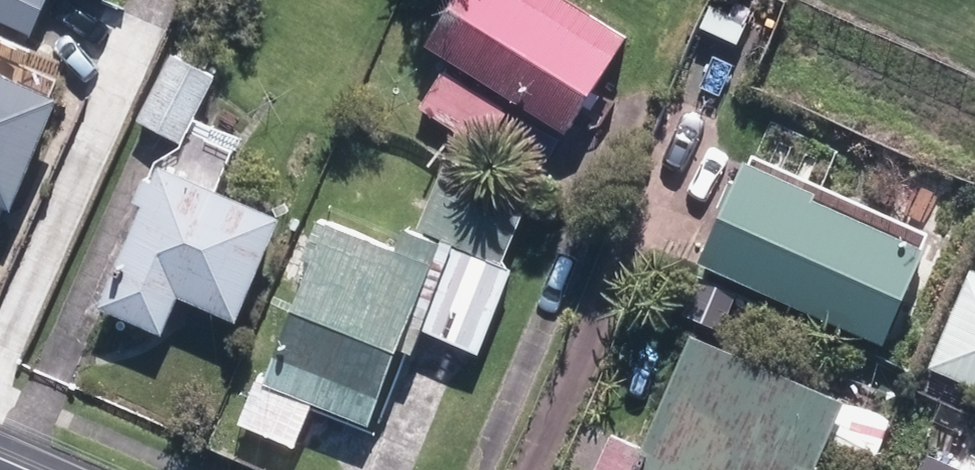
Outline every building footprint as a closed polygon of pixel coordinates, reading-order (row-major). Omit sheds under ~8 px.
[(50,0),(0,0),(0,16),(34,33),(50,0)] [(428,41),(568,135),(629,44),(565,0),(456,0),(428,41)] [(184,144),(220,78),(175,54),(139,120),(184,144)] [(14,212),(67,100),(0,68),(0,205),(14,212)] [(516,116),(448,74),(424,112),(493,154),(516,116)] [(182,298),(241,323),(286,215),(165,164),(103,311),(166,337),(182,298)] [(447,165),(419,232),(463,251),(502,267),(530,200),(447,165)] [(747,165),(705,263),(893,343),(935,245),(747,165)] [(318,403),(375,427),(408,348),(419,353),(428,331),(481,353),(515,272),(502,267),(463,251),(419,232),(409,228),(399,249),(326,219),(306,266),(315,270),(271,374),(261,370),(240,420),(300,445),(318,403)] [(930,367),(974,388),(974,268),(930,367)] [(853,398),(697,335),(654,443),(618,428),(601,469),(824,469),(853,398)] [(935,451),(926,469),(974,469),(935,451)]
